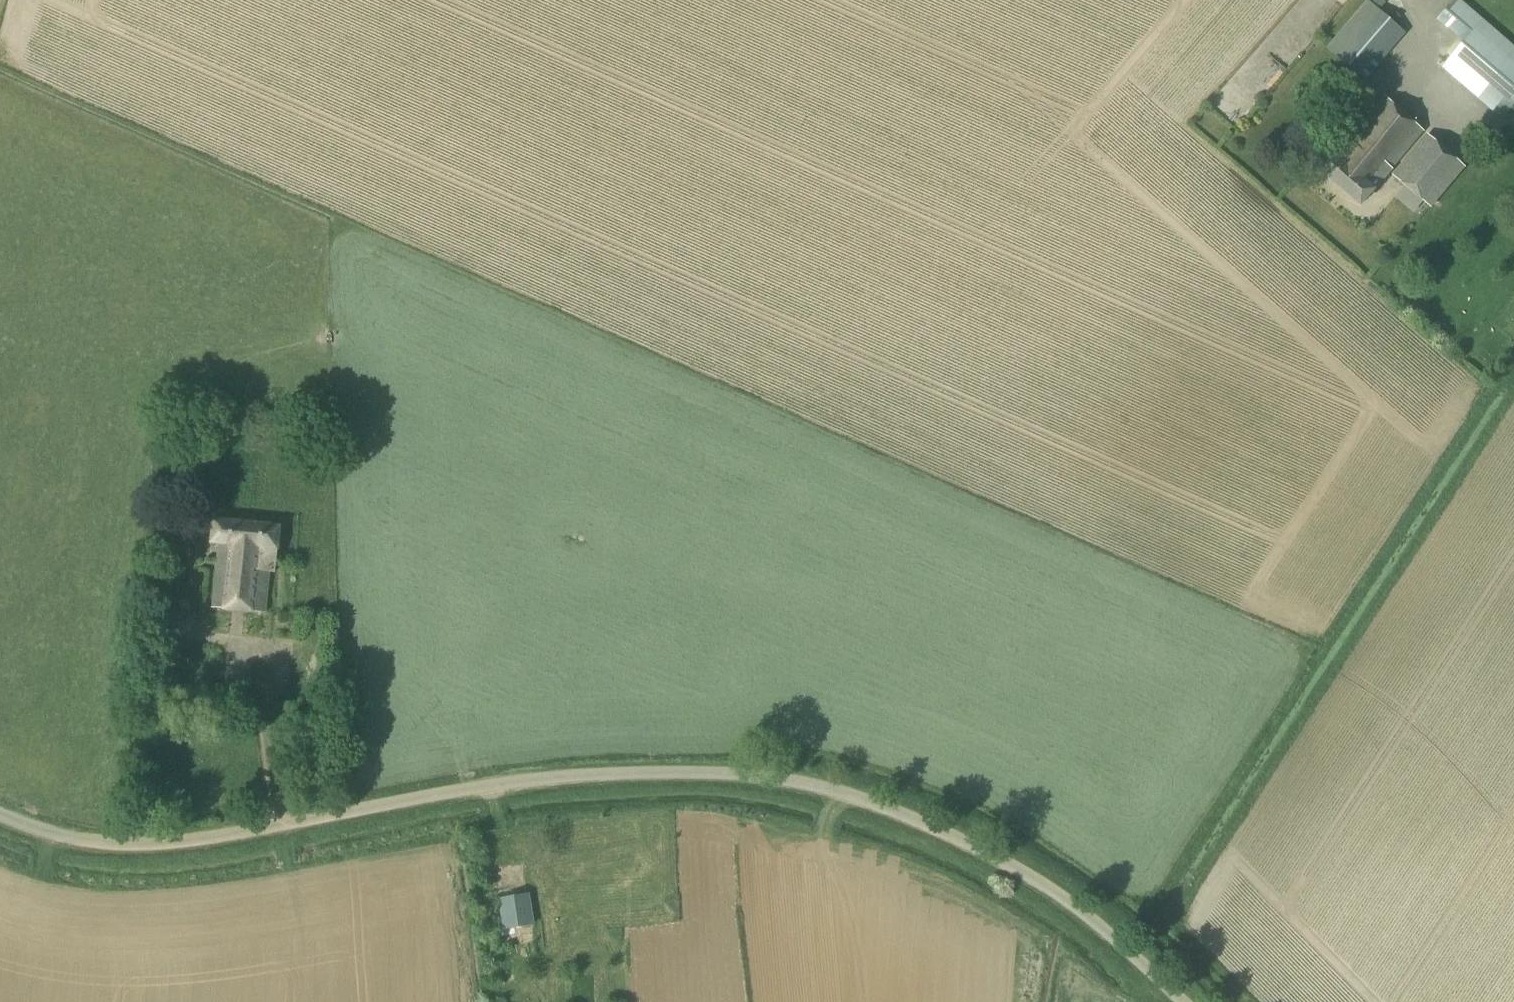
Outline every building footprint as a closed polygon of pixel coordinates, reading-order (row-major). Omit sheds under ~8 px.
[(1473,30),(1482,20),(1459,0),(1454,0),(1436,21),(1462,43),(1440,68),(1500,120),(1509,109),(1513,113),(1513,66),(1473,30)] [(1389,20),(1368,2),(1355,17),(1391,48),(1404,33),(1394,24),(1400,17),(1395,13),(1389,20)] [(1363,80),(1378,63),(1342,32),(1318,59),(1352,89),(1361,78),(1363,80)] [(1359,207),(1421,131),(1384,97),(1348,142),(1343,138),(1331,153),(1318,170),(1359,207)] [(1401,242),(1464,168),(1426,135),(1390,177),(1401,187),(1374,219),(1401,242)] [(278,552),(281,528),(214,520),(211,544),(220,545),(213,607),(265,613),(270,574),(275,575),(278,552)] [(502,930),(533,924),(528,893),(497,899),(502,930)]
